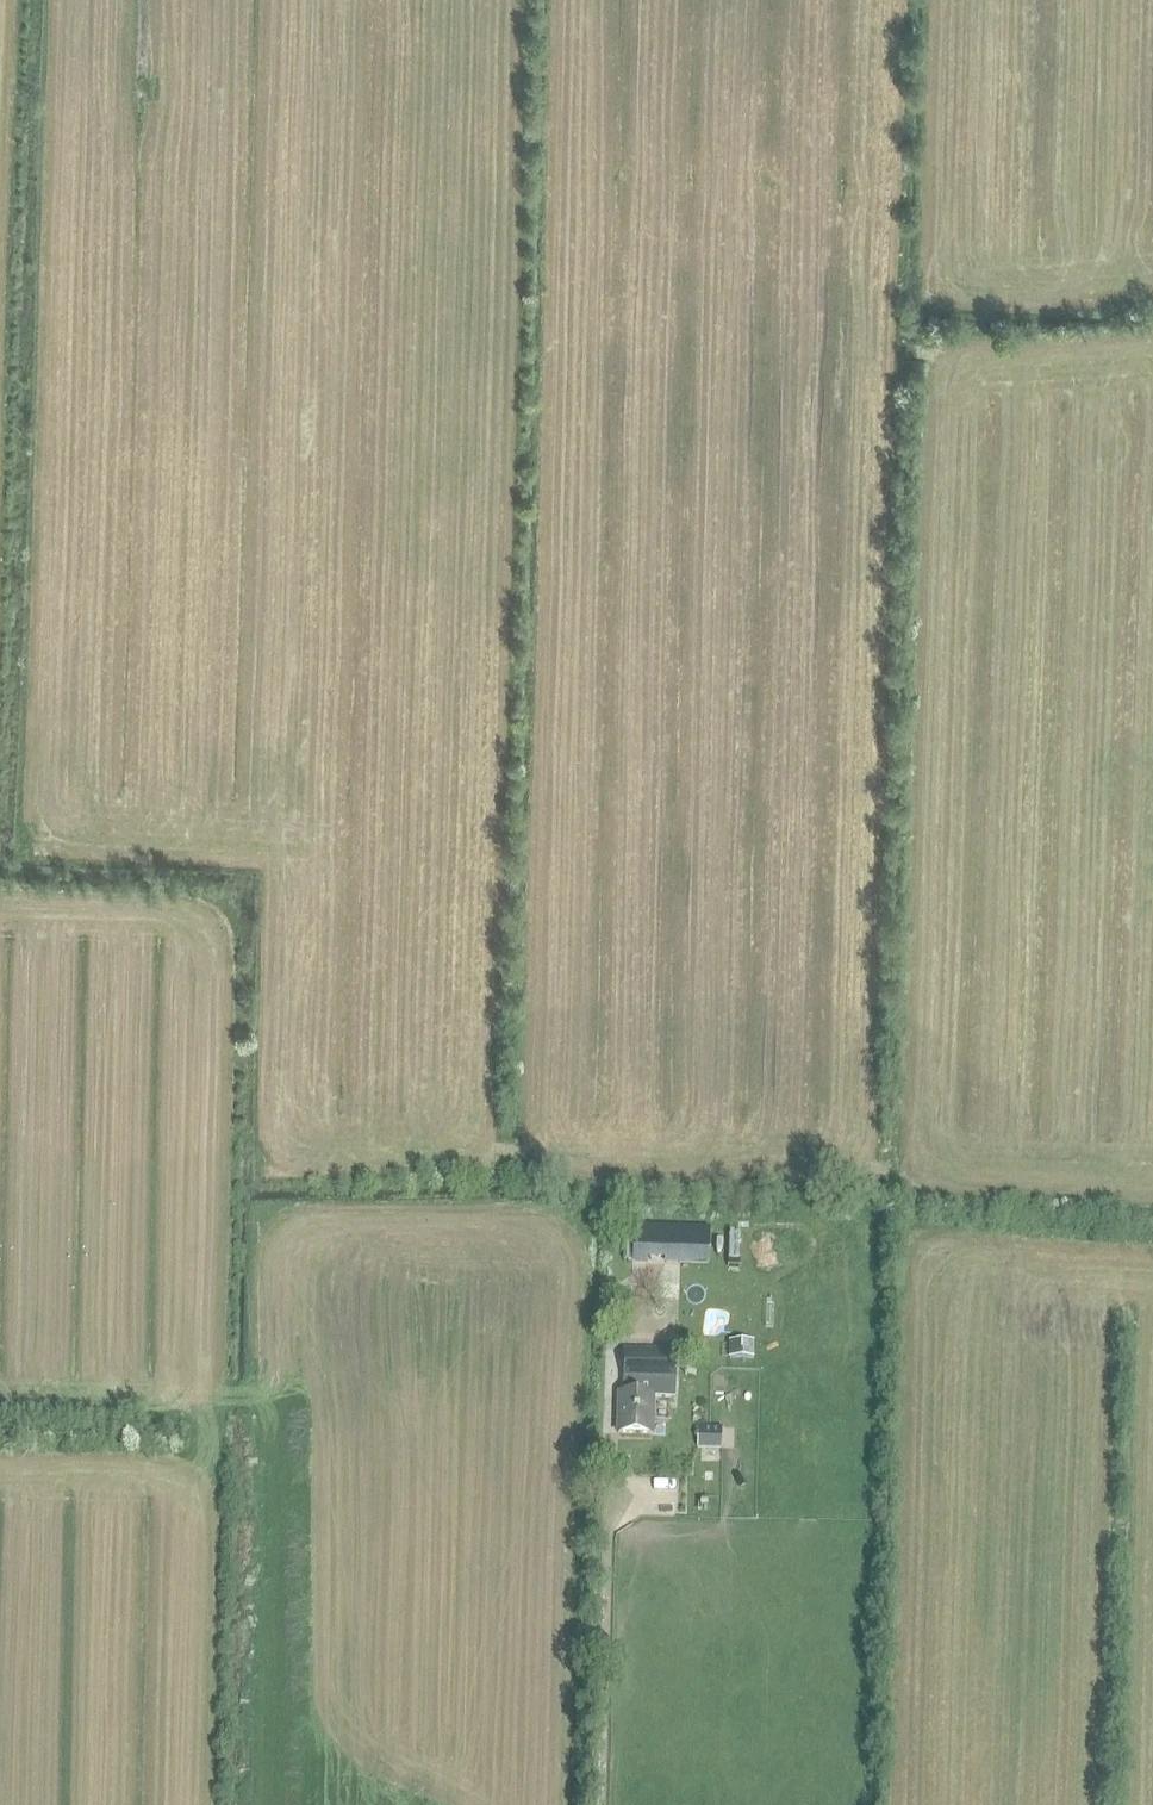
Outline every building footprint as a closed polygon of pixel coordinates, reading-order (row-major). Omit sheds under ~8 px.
[(681,1229),(680,1263),(708,1263),(709,1230),(681,1229)] [(632,1260),(633,1232),(623,1232),(622,1260),(632,1260)] [(729,1341),(729,1358),(745,1358),(746,1341),(729,1341)] [(657,1350),(626,1349),(625,1382),(626,1382),(626,1393),(619,1393),(618,1432),(652,1433),(653,1396),(674,1397),(675,1352),(657,1352),(657,1350)] [(697,1448),(721,1449),(722,1426),(697,1426),(697,1448)]
